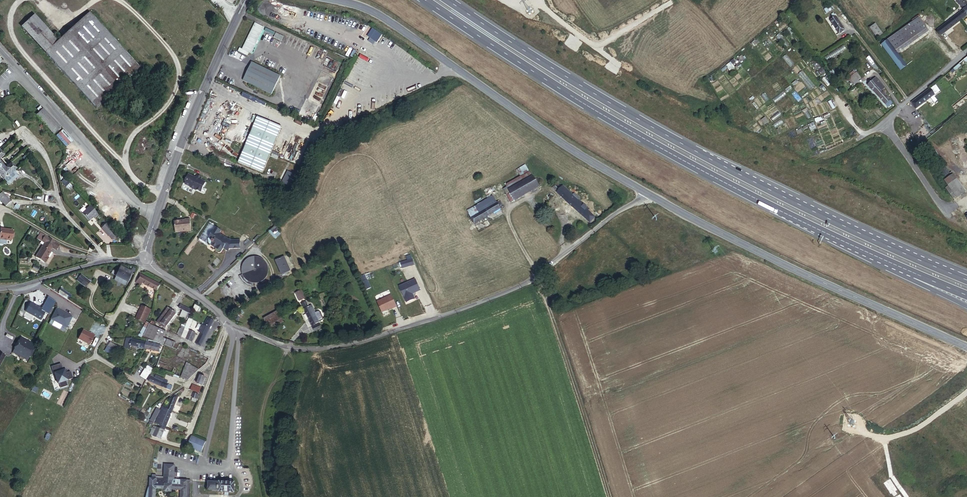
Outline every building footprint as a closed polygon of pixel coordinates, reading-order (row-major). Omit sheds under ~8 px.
[(966,17),(966,7),(961,0),(957,0),(955,1),(963,11),(940,29),(945,35),(966,17)] [(845,30),(833,13),(830,15),(833,18),(830,21),(839,34),(845,30)] [(136,66),(88,14),(57,42),(44,55),(92,107),(136,66)] [(28,36),(40,25),(34,17),(21,29),(28,36)] [(894,51),(924,30),(918,20),(887,41),(893,49),(892,49),(894,51)] [(264,28),(255,24),(243,50),(252,54),(264,28)] [(57,42),(40,25),(28,36),(44,55),(57,42)] [(882,34),(877,27),(870,31),(876,38),(882,34)] [(281,40),(283,36),(276,32),(273,37),(281,40)] [(894,51),(892,49),(893,49),(887,41),(881,45),(895,63),(900,59),(894,51)] [(904,65),(900,59),(895,63),(899,69),(904,65)] [(273,94),(281,76),(252,64),(244,81),(273,94)] [(859,79),(854,72),(851,75),(856,81),(859,79)] [(856,81),(851,75),(847,78),(854,87),(858,84),(856,81)] [(885,88),(880,82),(879,82),(873,76),(867,82),(869,84),(868,85),(876,94),(882,90),(885,88)] [(934,85),(930,88),(934,94),(939,90),(934,85)] [(916,109),(934,94),(930,88),(912,103),(916,109)] [(890,100),(882,90),(876,94),(888,107),(892,103),(889,101),(890,100)] [(359,100),(366,109),(373,104),(366,95),(359,100)] [(240,161),(260,113),(235,103),(215,150),(240,161)] [(58,123),(41,105),(34,112),(50,130),(58,123)] [(262,175),(282,129),(259,119),(239,165),(262,175)] [(1,158),(4,155),(0,151),(0,175),(8,184),(18,175),(14,171),(16,168),(11,163),(8,166),(1,158)] [(517,170),(520,177),(530,172),(531,171),(529,166),(526,167),(525,165),(517,170)] [(948,173),(944,166),(940,170),(944,175),(948,173)] [(289,186),(295,174),(288,170),(282,183),(289,186)] [(506,185),(508,188),(532,175),(530,172),(520,177),(506,185)] [(201,191),(206,182),(201,179),(202,176),(198,174),(196,177),(189,173),(187,178),(187,179),(185,184),(190,186),(190,187),(195,189),(196,189),(201,191)] [(512,201),(549,180),(545,173),(540,176),(536,178),(533,174),(532,175),(508,188),(511,192),(508,194),(512,201)] [(944,180),(947,184),(955,179),(957,178),(954,174),(944,180)] [(965,191),(955,179),(947,184),(956,197),(965,191)] [(585,206),(587,205),(579,198),(580,197),(575,192),(573,194),(563,185),(561,185),(557,181),(553,186),(557,190),(556,190),(590,221),(595,216),(585,206)] [(2,191),(0,193),(0,205),(14,211),(17,208),(2,191)] [(493,196),(467,211),(475,224),(500,209),(493,196)] [(98,215),(89,206),(81,213),(88,221),(92,218),(94,218),(98,215)] [(190,217),(185,218),(185,219),(174,219),(175,230),(191,229),(190,217)] [(114,233),(106,224),(102,229),(109,237),(114,233)] [(239,248),(239,239),(231,240),(229,238),(228,239),(219,233),(220,230),(215,227),(208,237),(212,239),(210,241),(212,242),(210,245),(215,248),(215,251),(217,252),(220,252),(223,248),(225,245),(229,248),(239,248)] [(276,239),(280,234),(277,227),(271,233),(276,239)] [(12,230),(0,229),(0,245),(2,245),(3,244),(5,244),(6,240),(10,241),(12,230)] [(112,241),(117,236),(114,233),(109,237),(112,241)] [(58,243),(45,235),(41,241),(44,243),(34,258),(43,264),(44,263),(47,259),(46,258),(51,251),(50,250),(51,248),(54,249),(58,243)] [(290,270),(284,257),(275,260),(282,274),(290,270)] [(401,267),(412,263),(411,258),(399,261),(401,267)] [(268,274),(268,272),(268,271),(267,268),(266,266),(264,264),(262,261),(260,261),(257,260),(256,260),(253,260),(250,261),(248,261),(246,264),(244,266),(243,268),(243,269),(242,272),(243,275),(243,277),(244,278),(246,281),(247,282),(250,284),(253,285),(254,285),(257,285),(260,284),(262,283),(264,281),(266,278),(267,277),(268,274)] [(127,281),(131,272),(120,267),(116,276),(127,281)] [(160,284),(140,274),(135,282),(141,285),(142,283),(157,290),(160,284)] [(411,292),(418,288),(413,278),(397,285),(405,301),(412,298),(410,294),(411,292)] [(83,290),(87,284),(82,279),(81,281),(79,280),(76,283),(78,284),(77,285),(83,290)] [(298,300),(304,298),(300,290),(294,292),(298,300)] [(395,304),(390,293),(376,300),(381,310),(391,305),(391,306),(395,304)] [(309,308),(305,301),(301,303),(312,326),(316,323),(309,308)] [(25,311),(40,319),(44,312),(40,310),(41,308),(30,302),(25,311)] [(194,303),(191,309),(198,312),(200,307),(194,303)] [(141,305),(136,319),(146,322),(151,308),(141,305)] [(190,311),(179,305),(177,309),(182,312),(189,316),(190,311)] [(315,311),(312,306),(309,308),(316,323),(320,322),(315,311)] [(55,309),(50,319),(65,327),(71,317),(55,309)] [(167,330),(176,315),(167,309),(158,324),(167,330)] [(324,318),(321,310),(318,310),(315,311),(320,322),(323,320),(324,318)] [(269,327),(282,320),(279,314),(265,321),(269,327)] [(189,317),(184,327),(188,329),(193,319),(189,317)] [(200,346),(213,321),(208,319),(204,326),(201,325),(198,332),(200,333),(195,344),(200,346)] [(153,341),(159,329),(149,324),(143,337),(153,341)] [(82,329),(77,338),(89,344),(94,334),(90,332),(90,333),(82,329)] [(163,338),(166,332),(159,329),(153,341),(164,345),(166,339),(163,338)] [(191,342),(195,333),(189,330),(185,339),(191,342)] [(173,348),(175,343),(166,339),(164,345),(173,348)] [(27,356),(32,346),(20,340),(15,350),(27,356)] [(144,348),(145,342),(132,340),(131,345),(144,348)] [(119,347),(110,342),(107,347),(115,351),(117,352),(119,347)] [(158,351),(159,345),(145,342),(144,348),(158,351)] [(115,351),(107,347),(105,351),(113,355),(115,351)] [(154,363),(158,355),(153,353),(149,361),(154,363)] [(60,363),(50,366),(52,373),(54,373),(57,383),(58,382),(60,387),(66,385),(65,380),(72,378),(70,371),(64,373),(63,369),(62,370),(60,363)] [(144,380),(149,369),(144,367),(139,378),(144,380)] [(188,381),(195,374),(184,368),(180,377),(188,381)] [(163,381),(164,379),(155,375),(154,378),(150,376),(147,381),(170,391),(172,386),(163,381)] [(202,386),(205,378),(200,376),(197,384),(202,386)] [(171,412),(177,397),(173,396),(170,400),(166,410),(171,412)] [(154,423),(160,410),(156,408),(156,409),(150,422),(154,423)] [(165,427),(171,412),(166,410),(164,413),(160,425),(165,427)] [(160,425),(164,413),(161,412),(156,424),(160,425)] [(160,439),(165,427),(160,425),(158,429),(152,426),(149,435),(160,439)] [(200,452),(204,441),(190,436),(186,446),(200,452)] [(162,482),(155,481),(155,479),(151,479),(148,479),(148,496),(154,496),(154,488),(164,489),(163,492),(170,492),(170,489),(179,490),(179,496),(189,496),(189,481),(173,480),(173,465),(163,465),(162,482)] [(233,492),(233,482),(218,481),(218,482),(207,482),(207,490),(217,491),(217,492),(233,492)]
